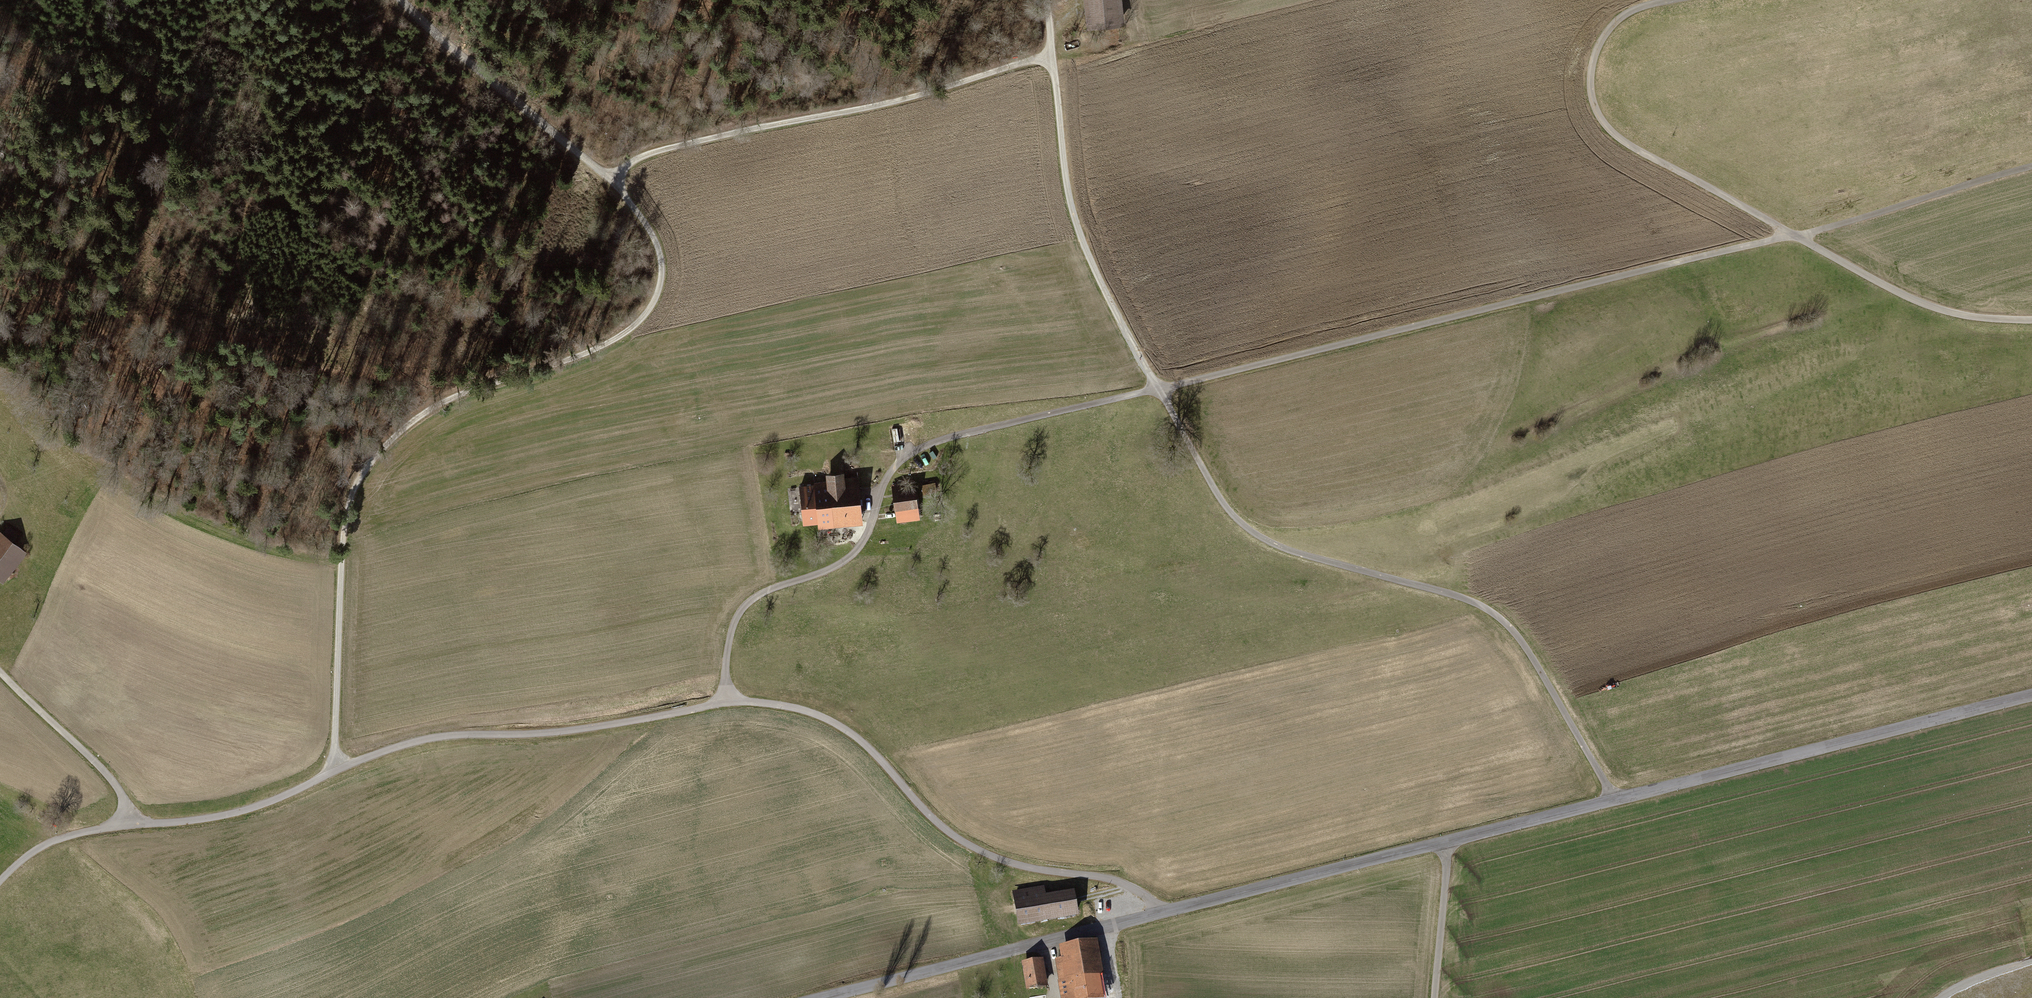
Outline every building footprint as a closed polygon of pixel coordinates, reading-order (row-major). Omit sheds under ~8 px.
[(1125,26),(1122,0),(1084,0),(1088,31),(1125,26)] [(911,425),(903,426),(906,442),(913,441),(911,425)] [(819,530),(863,526),(858,479),(845,480),(845,475),(826,477),(827,482),(814,483),(814,485),(800,487),(804,526),(818,525),(819,530)] [(934,483),(922,485),(924,493),(936,490),(934,483)] [(916,484),(892,486),(896,523),(920,521),(916,484)] [(2,579),(24,552),(0,533),(0,578),(2,579)] [(1077,920),(1073,894),(1044,899),(1043,888),(1011,893),(1017,930),(1077,920)] [(1096,944),(1057,950),(1059,962),(1053,963),(1059,997),(1100,997),(1097,981),(1102,980),(1096,944)] [(1046,992),(1041,963),(1020,966),(1025,995),(1046,992)]
